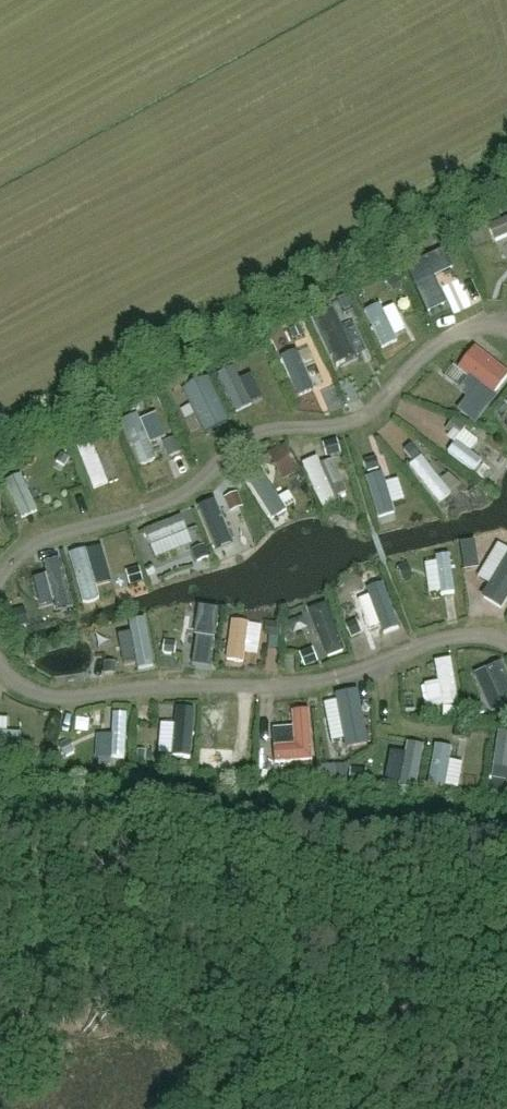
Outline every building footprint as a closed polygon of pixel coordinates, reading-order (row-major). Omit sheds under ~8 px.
[(441,324),(456,317),(436,273),(421,280),(441,324)] [(458,368),(495,396),(506,380),(506,372),(474,347),(458,368)] [(247,371),(256,407),(286,399),(277,363),(247,371)] [(287,480),(305,475),(297,445),(279,450),(287,480)] [(104,497),(118,491),(100,446),(86,452),(104,497)] [(323,457),(311,462),(331,510),(344,504),(323,457)] [(418,464),(445,510),(458,502),(431,457),(418,464)] [(329,462),(337,488),(347,485),(338,459),(329,462)] [(229,556),(244,548),(221,501),(205,509),(229,556)] [(163,560),(200,545),(195,533),(158,548),(163,560)] [(506,547),(486,582),(496,588),(489,601),(506,611),(506,547)] [(432,567),(439,598),(463,593),(456,562),(432,567)] [(392,593),(378,599),(396,644),(409,639),(392,593)] [(457,613),(461,636),(471,634),(466,611),(457,613)] [(130,625),(139,673),(158,669),(149,621),(130,625)] [(270,658),(271,627),(238,626),(237,669),(254,670),(255,658),(270,658)] [(120,722),(122,767),(139,766),(138,722),(120,722)] [(16,735),(16,723),(0,723),(0,735),(16,735)]
